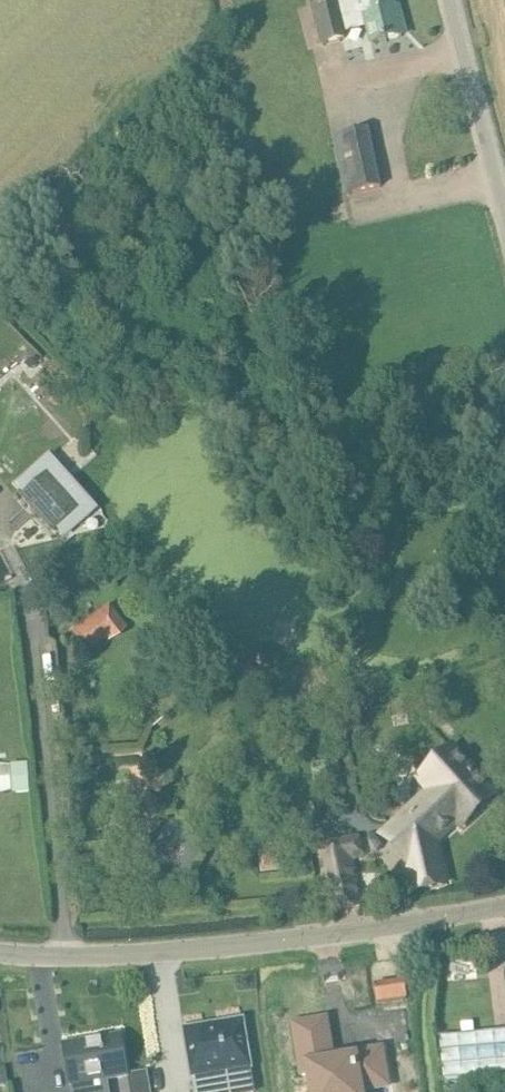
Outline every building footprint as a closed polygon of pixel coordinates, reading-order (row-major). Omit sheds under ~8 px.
[(402,37),(393,0),(334,0),(335,2),(312,7),(322,44),(345,38),(343,29),(367,23),(372,44),(402,37)] [(334,139),(346,195),(381,187),(369,131),(334,139)] [(26,495),(23,497),(54,533),(58,530),(83,508),(67,489),(71,485),(63,476),(59,480),(51,471),(26,495)] [(111,605),(71,634),(87,655),(108,639),(111,642),(128,628),(111,605)] [(359,709),(341,712),(343,725),(361,722),(359,709)] [(385,836),(406,858),(414,892),(444,885),(435,840),(489,790),(454,752),(423,781),(433,792),(385,836)] [(28,763),(11,765),(13,794),(30,793),(28,763)] [(357,835),(319,844),(323,864),(334,912),(361,906),(350,858),(361,855),(357,835)] [(290,857),(289,845),(260,847),(262,873),(306,870),(305,856),(290,857)] [(407,998),(405,981),(375,985),(378,1002),(407,998)] [(326,1034),(313,1036),(317,1061),(330,1060),(328,1048),(354,1045),(349,1007),(323,1011),(326,1034)] [(405,1008),(352,1015),(355,1042),(408,1035),(405,1008)] [(228,1075),(254,1070),(245,1018),(182,1029),(191,1081),(193,1081),(195,1091),(231,1091),(228,1075)] [(441,1038),(445,1081),(504,1075),(504,1031),(441,1038)] [(121,1036),(65,1046),(71,1085),(128,1076),(128,1075),(121,1036)] [(128,1075),(128,1076),(130,1091),(152,1091),(148,1071),(128,1075)] [(450,1084),(451,1091),(472,1091),(470,1080),(450,1084)]
